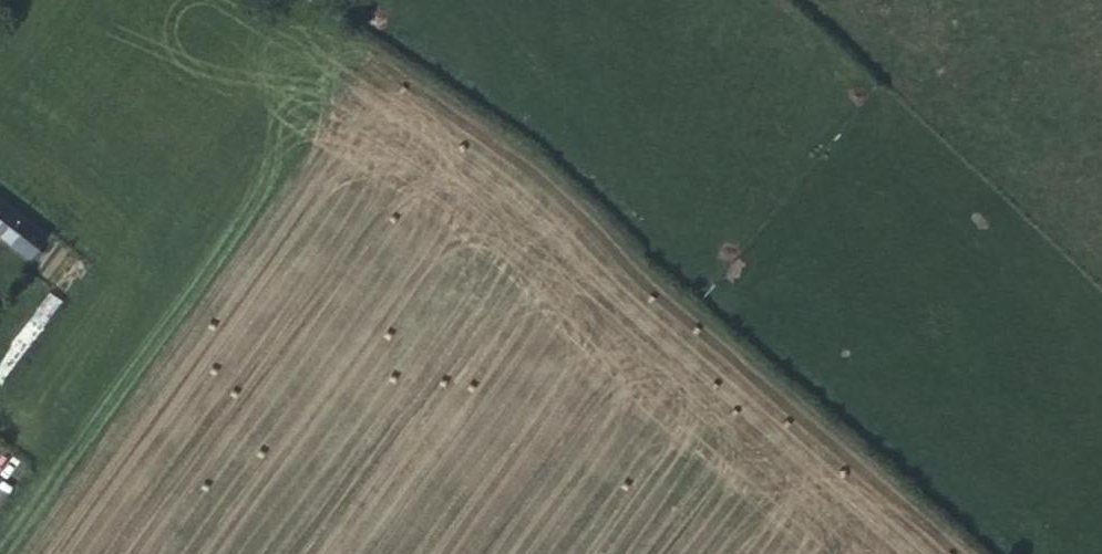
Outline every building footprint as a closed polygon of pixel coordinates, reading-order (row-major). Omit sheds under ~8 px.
[(30,253),(45,235),(0,200),(0,230),(30,253)]
